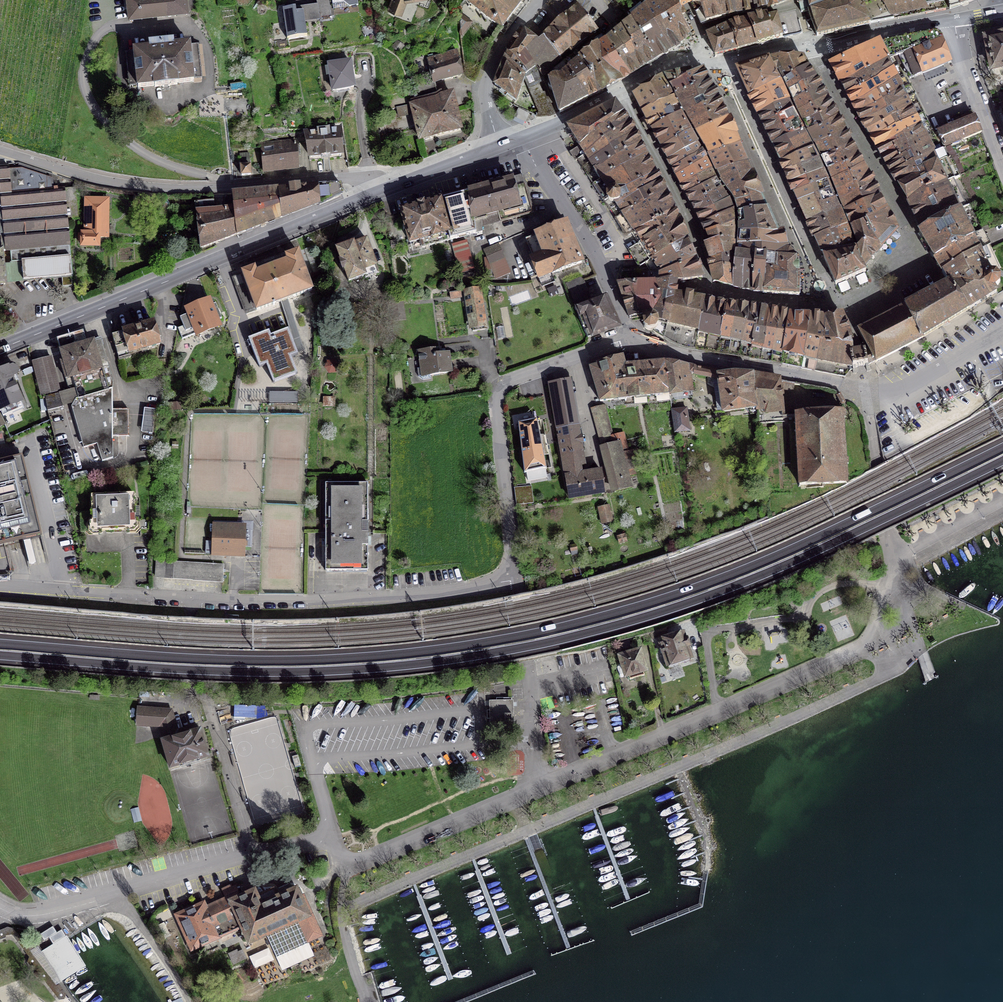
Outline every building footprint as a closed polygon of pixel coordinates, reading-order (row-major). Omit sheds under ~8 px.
[(129,10),(130,21),(187,14),(186,0),(130,0),(131,2),(129,3),(129,10)] [(389,9),(401,14),(406,0),(392,0),(389,9)] [(501,28),(523,0),(471,0),(469,3),(501,28)] [(646,8),(640,0),(633,0),(623,8),(632,19),(642,34),(658,59),(671,51),(646,8)] [(684,11),(682,8),(679,9),(674,0),(640,0),(646,8),(671,51),(682,44),(689,35),(681,17),(684,13),(684,11)] [(693,0),(674,0),(679,9),(682,8),(685,6),(690,4),(692,3),(694,2),(693,0)] [(702,8),(719,0),(693,0),(694,2),(692,3),(699,14),(704,13),(702,8)] [(726,17),(720,0),(719,0),(702,8),(704,13),(699,14),(697,15),(701,24),(717,19),(726,17)] [(726,17),(736,14),(733,0),(720,0),(726,17)] [(736,14),(756,11),(754,0),(733,0),(736,14)] [(766,0),(754,0),(756,11),(768,8),(766,0)] [(809,10),(808,0),(798,0),(801,12),(804,12),(809,10)] [(873,24),(864,0),(836,0),(809,10),(804,12),(807,21),(812,19),(817,36),(873,24)] [(809,10),(836,0),(808,0),(809,10)] [(873,24),(894,20),(893,13),(884,0),(864,0),(873,24)] [(893,13),(924,7),(926,14),(946,10),(943,0),(884,0),(893,13)] [(950,9),(973,0),(947,0),(950,9)] [(543,36),(559,58),(561,60),(562,59),(560,57),(569,49),(571,51),(597,29),(578,6),(543,36)] [(288,39),(307,36),(303,11),(296,12),(295,7),(283,9),(287,39),(278,40),(280,50),(290,48),(288,39)] [(783,38),(777,14),(748,20),(758,45),(783,38)] [(461,15),(458,20),(460,33),(462,35),(471,23),(461,15)] [(623,26),(632,40),(642,34),(632,19),(623,26)] [(739,50),(758,45),(748,20),(730,25),(738,50),(738,52),(740,51),(739,50)] [(738,52),(738,50),(730,25),(707,35),(715,54),(714,54),(715,57),(717,56),(717,55),(738,50),(738,52)] [(630,75),(648,64),(632,40),(623,26),(606,39),(630,75)] [(939,33),(933,31),(890,39),(897,55),(898,55),(913,49),(913,50),(942,39),(939,33)] [(525,52),(536,42),(521,32),(508,52),(520,64),(523,67),(522,70),(525,75),(536,66),(525,52)] [(658,59),(642,34),(632,40),(648,64),(658,59)] [(997,35),(998,36),(986,39),(992,69),(1002,66),(1002,34),(997,35)] [(597,45),(620,81),(630,75),(606,39),(606,40),(602,35),(593,41),(597,46),(597,45)] [(542,76),(543,76),(561,60),(559,58),(543,36),(536,42),(525,52),(536,66),(542,76)] [(888,60),(897,55),(890,39),(879,41),(831,64),(842,84),(887,59),(888,60)] [(902,64),(910,79),(951,62),(942,39),(913,50),(913,49),(898,55),(902,64)] [(580,59),(601,91),(620,81),(597,45),(597,46),(593,41),(576,54),(580,59)] [(193,80),(202,79),(198,45),(190,46),(189,44),(173,46),(172,42),(150,44),(150,48),(134,50),(138,87),(194,81),(193,80)] [(433,82),(462,75),(457,51),(427,59),(433,82)] [(515,100),(523,77),(523,76),(518,71),(521,68),(518,66),(520,64),(508,52),(495,85),(515,100)] [(564,63),(588,98),(601,91),(580,59),(576,54),(564,63)] [(847,94),(899,66),(898,65),(902,64),(898,55),(897,55),(888,60),(887,59),(842,84),(847,94)] [(770,60),(776,73),(778,72),(784,82),(809,68),(802,59),(772,60),(770,60)] [(738,70),(750,96),(781,81),(776,73),(770,60),(738,70)] [(333,90),(354,87),(350,62),(329,65),(333,90)] [(588,98),(564,63),(554,71),(557,76),(554,76),(551,77),(548,83),(549,87),(553,90),(560,113),(587,98),(588,98)] [(525,75),(523,76),(523,77),(539,112),(537,116),(541,116),(550,115),(553,114),(545,95),(544,95),(537,83),(544,80),(543,76),(542,76),(536,66),(525,75)] [(852,104),(903,76),(899,66),(847,94),(852,104)] [(789,92),(816,79),(809,68),(784,82),(789,92)] [(669,86),(675,95),(708,81),(703,70),(691,75),(690,72),(665,77),(669,86)] [(902,89),(909,86),(903,76),(852,104),(858,114),(902,89)] [(635,95),(644,113),(674,97),(662,78),(635,95)] [(793,102),(821,89),(816,79),(789,92),(793,102)] [(708,81),(675,95),(684,114),(719,98),(708,81)] [(781,81),(750,96),(759,115),(789,100),(785,90),(781,81)] [(916,94),(911,85),(909,86),(902,89),(858,114),(862,122),(906,99),(914,95),(916,94)] [(798,113),(826,99),(821,89),(793,102),(798,113)] [(422,102),(421,98),(411,101),(412,104),(397,107),(399,117),(414,113),(420,140),(461,129),(452,94),(422,102)] [(911,107),(919,103),(914,95),(906,99),(862,122),(867,131),(911,107)] [(678,106),(674,97),(644,113),(648,121),(678,106)] [(728,118),(719,98),(684,114),(695,131),(728,118)] [(802,122),(832,108),(826,99),(798,113),(802,122)] [(764,125),(793,111),(789,100),(759,115),(764,125)] [(578,159),(629,123),(615,103),(567,128),(580,146),(570,152),(576,161),(578,159)] [(653,130),(682,114),(678,106),(648,121),(653,130)] [(872,139),(916,117),(911,107),(867,131),(871,137),(872,139)] [(837,118),(832,108),(802,122),(807,132),(837,118)] [(519,109),(515,117),(525,122),(529,113),(519,109)] [(793,111),(764,125),(773,144),(804,131),(798,121),(793,111)] [(662,148),(691,131),(682,114),(653,130),(662,148)] [(916,117),(872,139),(877,148),(920,126),(916,118),(916,117)] [(937,132),(944,146),(952,143),(953,145),(982,132),(975,117),(964,121),(962,117),(957,119),(958,123),(937,132)] [(705,148),(708,155),(739,144),(728,118),(695,131),(705,148)] [(815,145),(844,130),(837,118),(807,132),(815,145)] [(583,167),(634,134),(629,125),(630,124),(629,123),(578,159),(583,167)] [(883,157),(925,135),(924,134),(920,126),(877,148),(883,157)] [(318,132),(306,133),(310,157),(341,154),(339,130),(329,131),(329,128),(318,129),(318,132)] [(844,130),(815,145),(821,158),(851,144),(844,130)] [(883,157),(888,166),(937,141),(931,130),(926,133),(924,134),(925,135),(883,157)] [(668,160),(698,143),(691,131),(662,148),(668,160)] [(773,145),(782,162),(814,149),(804,131),(773,144),(773,145)] [(583,167),(588,175),(640,144),(634,134),(583,167)] [(893,174),(941,150),(937,141),(888,166),(893,174)] [(261,146),(263,171),(299,168),(296,142),(261,146)] [(668,160),(673,168),(702,151),(698,143),(668,160)] [(645,155),(640,144),(588,175),(593,183),(601,179),(645,155)] [(739,144),(708,155),(716,172),(747,162),(740,145),(739,144)] [(851,144),(821,158),(827,171),(858,156),(851,144)] [(782,162),(786,173),(818,160),(814,149),(782,162)] [(893,174),(899,184),(947,159),(942,149),(941,150),(893,174)] [(705,156),(702,151),(673,168),(677,176),(706,158),(705,156)] [(249,153),(240,154),(242,175),(251,175),(249,153)] [(620,193),(654,173),(645,155),(601,179),(610,192),(611,191),(612,190),(613,190),(614,190),(615,190),(616,190),(617,190),(618,191),(619,192),(620,193)] [(863,165),(858,156),(827,171),(832,181),(863,165)] [(951,157),(947,159),(899,184),(909,201),(946,182),(947,182),(959,176),(961,176),(952,157),(951,157)] [(711,168),(706,158),(677,176),(682,185),(711,168)] [(823,170),(818,160),(786,173),(790,183),(823,170)] [(768,209),(747,162),(716,172),(721,182),(733,199),(737,212),(737,214),(768,209)] [(869,175),(863,165),(832,181),(836,190),(869,175)] [(72,286),(67,218),(78,217),(75,188),(53,190),(52,180),(22,170),(9,170),(9,166),(0,167),(0,284),(5,284),(4,282),(62,277),(62,287),(72,286)] [(687,194),(716,178),(711,168),(682,185),(687,194)] [(828,181),(823,170),(790,183),(794,193),(828,181)] [(659,182),(654,173),(620,193),(621,193),(621,194),(621,196),(621,197),(621,198),(621,199),(620,200),(620,201),(619,202),(618,203),(617,203),(618,205),(659,182)] [(839,201),(874,185),(869,175),(836,190),(836,191),(839,201)] [(961,211),(970,206),(970,205),(966,207),(953,180),(960,177),(959,176),(947,182),(946,182),(909,201),(917,216),(922,230),(919,232),(920,233),(922,232),(960,210),(961,211)] [(474,218),(481,216),(499,212),(501,221),(532,213),(523,178),(512,181),(470,192),(474,218)] [(692,203),(722,189),(718,183),(716,178),(687,194),(692,203)] [(794,193),(798,202),(832,190),(831,188),(828,181),(794,193)] [(659,182),(618,205),(611,209),(611,210),(617,218),(664,191),(659,182)] [(342,194),(341,184),(278,189),(281,217),(319,203),(320,205),(342,194)] [(844,211),(879,195),(874,185),(839,201),(840,203),(844,211)] [(238,234),(281,217),(278,189),(232,194),(234,208),(235,208),(238,234)] [(727,195),(722,189),(692,203),(697,213),(729,199),(727,195)] [(621,193),(620,193),(619,192),(618,191),(617,190),(616,190),(615,190),(614,190),(613,190),(612,190),(611,191),(610,192),(608,194),(608,197),(609,200),(611,202),(614,204),(617,203),(618,203),(619,202),(620,201),(620,200),(621,199),(621,198),(621,197),(621,196),(621,194),(621,193)] [(840,209),(832,190),(798,202),(807,222),(840,209)] [(664,191),(617,218),(616,219),(627,237),(632,233),(674,209),(664,191)] [(474,218),(470,192),(440,200),(451,240),(482,231),(481,216),(474,218)] [(154,207),(154,195),(134,193),(134,199),(139,200),(139,206),(154,207)] [(866,221),(887,210),(879,195),(844,211),(850,225),(851,228),(866,221)] [(108,199),(89,199),(89,208),(91,208),(91,213),(85,213),(85,233),(78,233),(78,241),(81,242),(81,246),(99,246),(99,237),(107,237),(108,199)] [(702,224),(733,211),(730,200),(729,199),(697,213),(702,224)] [(402,211),(412,250),(451,240),(440,200),(402,211)] [(234,208),(215,210),(213,201),(195,203),(200,248),(238,234),(235,208),(234,208)] [(960,210),(922,232),(920,233),(935,258),(974,237),(982,232),(981,229),(980,229),(970,207),(970,206),(961,211),(960,210)] [(674,210),(674,209),(632,233),(635,232),(637,235),(642,242),(679,220),(676,213),(674,210)] [(778,233),(768,209),(737,214),(738,233),(778,233)] [(815,238),(847,225),(840,209),(807,222),(809,226),(815,238)] [(881,247),(897,230),(887,210),(866,221),(879,248),(882,250),(883,249),(881,247)] [(733,211),(702,224),(706,232),(734,222),(733,211)] [(639,267),(645,263),(686,237),(679,220),(642,242),(629,249),(639,267)] [(866,221),(851,228),(858,247),(857,250),(858,254),(860,265),(862,268),(864,267),(863,266),(871,257),(873,259),(875,257),(873,255),(879,249),(881,251),(882,250),(879,248),(866,221)] [(707,258),(708,260),(734,251),(735,233),(734,222),(706,232),(711,241),(702,243),(704,248),(705,247),(709,258),(707,258)] [(539,278),(582,262),(567,223),(526,238),(531,251),(528,252),(539,278)] [(847,225),(815,238),(823,256),(855,249),(855,248),(847,225)] [(785,245),(782,231),(778,233),(738,233),(737,245),(785,245)] [(974,237),(935,258),(943,271),(980,250),(990,245),(983,231),(982,232),(974,237)] [(686,237),(645,263),(652,273),(661,273),(662,274),(695,259),(690,247),(686,237)] [(367,240),(354,244),(353,243),(337,249),(341,261),(340,262),(343,270),(344,270),(349,282),(365,276),(366,278),(379,273),(367,240)] [(467,241),(451,244),(459,274),(475,270),(467,241)] [(486,270),(492,268),(496,278),(510,272),(498,244),(484,250),(487,257),(484,258),(486,270)] [(755,255),(766,255),(765,293),(799,295),(799,258),(791,257),(792,253),(791,251),(789,249),(785,250),(785,245),(737,245),(736,253),(746,254),(755,255)] [(835,284),(866,271),(864,267),(862,268),(860,265),(858,254),(856,255),(855,249),(823,256),(835,284)] [(980,250),(943,271),(949,282),(951,281),(969,309),(997,292),(994,287),(997,285),(1000,281),(999,277),(997,273),(994,272),(990,271),(981,251),(980,250)] [(734,251),(708,260),(708,261),(710,261),(711,268),(720,267),(719,264),(733,266),(734,251)] [(246,313),(256,310),(257,311),(312,290),(298,252),(281,258),(280,254),(258,263),(259,266),(243,273),(243,274),(233,277),(246,313)] [(743,289),(746,254),(736,253),(733,287),(743,289)] [(753,291),(755,255),(746,254),(743,289),(753,291)] [(753,291),(765,293),(766,255),(755,255),(753,291)] [(676,281),(702,277),(695,259),(662,274),(661,273),(652,273),(648,273),(649,282),(661,281),(661,283),(676,281)] [(719,264),(720,267),(711,268),(710,269),(710,271),(712,271),(713,279),(713,281),(732,286),(733,266),(719,264)] [(588,337),(618,327),(605,297),(591,302),(583,280),(579,278),(566,283),(588,337)] [(661,281),(649,282),(618,283),(630,318),(651,314),(671,310),(674,294),(675,294),(675,284),(676,281),(661,283),(661,281)] [(951,281),(949,282),(905,305),(922,338),(923,337),(969,309),(951,281)] [(485,304),(481,305),(479,291),(467,293),(473,331),(485,329),(483,317),(487,317),(485,304)] [(675,294),(674,294),(671,310),(668,324),(699,331),(705,299),(675,294)] [(706,299),(705,299),(699,331),(708,333),(709,334),(715,304),(706,302),(706,299)] [(383,324),(389,324),(389,300),(381,301),(381,308),(383,308),(383,324)] [(180,317),(183,326),(178,328),(182,339),(219,325),(217,320),(222,318),(216,303),(211,305),(209,301),(188,310),(189,314),(180,317)] [(403,313),(402,301),(392,302),(393,309),(392,309),(392,312),(393,312),(394,319),(399,319),(399,314),(403,313)] [(709,334),(708,333),(705,351),(717,353),(721,336),(720,336),(726,306),(715,304),(709,334)] [(875,362),(922,338),(905,305),(858,329),(868,348),(864,350),(865,351),(869,364),(875,361),(875,362)] [(720,336),(721,336),(717,353),(728,355),(731,338),(736,307),(730,306),(726,306),(720,336)] [(748,308),(737,306),(736,307),(731,338),(728,355),(738,356),(748,308)] [(752,344),(759,309),(748,308),(738,356),(748,358),(749,358),(752,344)] [(769,311),(759,309),(752,344),(749,358),(771,362),(779,313),(769,311)] [(668,324),(671,310),(651,314),(651,315),(652,315),(653,315),(654,315),(655,316),(656,317),(657,318),(658,319),(658,320),(658,321),(659,322),(659,323),(658,324),(658,326),(658,327),(657,328),(656,329),(655,329),(654,330),(653,330),(653,331),(664,337),(668,324)] [(838,344),(851,338),(842,315),(843,315),(842,312),(839,313),(839,314),(825,317),(820,342),(833,345),(833,343),(838,344)] [(782,364),(789,315),(779,313),(771,362),(782,364)] [(648,330),(653,330),(654,330),(655,329),(656,329),(657,328),(658,327),(658,326),(658,324),(659,323),(659,322),(658,321),(658,320),(658,319),(657,318),(656,317),(655,316),(654,315),(653,315),(652,315),(651,315),(647,316),(644,319),(643,323),(645,328),(648,330)] [(782,364),(802,368),(804,356),(809,316),(789,315),(782,364)] [(809,316),(804,356),(802,368),(815,371),(820,342),(825,317),(809,316)] [(148,347),(160,344),(154,323),(112,335),(119,359),(130,355),(130,352),(141,349),(142,352),(149,350),(148,347)] [(679,346),(687,348),(705,351),(708,333),(699,331),(668,324),(664,337),(679,346)] [(128,409),(113,410),(112,380),(100,339),(94,341),(87,342),(83,328),(64,334),(67,348),(61,350),(64,360),(61,361),(68,386),(73,389),(75,388),(78,398),(76,399),(71,406),(83,448),(97,444),(102,461),(113,458),(113,436),(129,436),(128,409)] [(271,336),(269,331),(248,339),(259,368),(266,365),(273,383),(297,374),(291,357),(298,354),(288,329),(271,336)] [(850,370),(852,370),(851,353),(850,344),(852,342),(851,338),(838,344),(833,343),(833,345),(820,342),(815,371),(845,377),(850,370)] [(452,372),(449,353),(435,354),(435,349),(419,351),(421,368),(417,368),(418,376),(423,380),(431,378),(430,375),(452,372)] [(865,351),(859,352),(851,353),(852,370),(853,374),(857,373),(856,367),(861,366),(865,365),(867,371),(871,370),(869,364),(865,351)] [(33,361),(41,395),(59,391),(51,357),(33,361)] [(669,394),(668,394),(664,361),(625,366),(623,358),(590,367),(600,401),(655,395),(656,402),(670,401),(669,394)] [(681,370),(675,363),(666,361),(664,361),(668,394),(669,394),(684,391),(681,370)] [(719,375),(719,370),(675,363),(681,370),(684,391),(696,389),(695,381),(691,380),(690,372),(693,372),(693,375),(696,375),(696,376),(697,376),(697,375),(707,377),(707,378),(708,378),(709,377),(719,381),(718,375),(719,375)] [(18,373),(17,369),(14,367),(9,369),(8,368),(0,371),(0,409),(3,416),(22,408),(19,401),(21,401),(11,377),(17,375),(18,373)] [(718,375),(719,381),(723,412),(750,408),(751,414),(758,414),(753,373),(735,372),(719,375),(718,375)] [(779,381),(779,379),(765,379),(753,373),(758,414),(759,424),(774,423),(774,419),(785,418),(785,415),(784,415),(783,398),(780,396),(780,387),(782,386),(782,388),(792,390),(793,384),(779,381)] [(604,493),(601,470),(581,473),(580,466),(585,465),(578,425),(569,426),(561,381),(549,383),(569,498),(601,493),(601,494),(604,493)] [(43,398),(43,400),(47,413),(60,410),(59,407),(64,406),(60,393),(43,398)] [(270,393),(270,402),(297,402),(297,393),(270,393)] [(614,439),(605,406),(596,407),(615,478),(627,475),(627,476),(634,474),(633,469),(642,467),(637,450),(628,452),(627,446),(625,447),(624,442),(617,443),(616,439),(614,439)] [(675,432),(690,430),(686,408),(672,410),(675,432)] [(841,411),(796,413),(798,450),(799,485),(846,482),(845,464),(848,464),(848,460),(845,460),(842,418),(845,417),(845,413),(841,413),(841,411)] [(522,449),(542,445),(537,420),(518,423),(522,449)] [(546,469),(542,445),(522,449),(524,473),(546,469)] [(40,534),(22,457),(0,462),(0,544),(40,534)] [(616,491),(630,487),(627,476),(627,475),(615,478),(613,479),(616,491)] [(325,571),(368,571),(368,483),(325,483),(325,571)] [(91,496),(93,531),(135,529),(134,494),(91,496)] [(611,521),(608,506),(604,507),(603,505),(599,506),(603,523),(611,521)] [(245,530),(213,529),(212,555),(244,557),(245,530)] [(617,537),(621,547),(628,544),(624,534),(617,537)] [(873,539),(867,541),(869,549),(875,548),(873,539)] [(175,578),(175,562),(156,560),(155,576),(175,578)] [(175,562),(175,578),(222,581),(224,565),(175,562)] [(685,639),(683,633),(659,641),(668,668),(680,664),(679,661),(691,657),(688,647),(690,646),(687,638),(685,639)] [(620,657),(626,676),(629,675),(630,679),(644,675),(643,671),(646,670),(640,651),(620,657)] [(600,690),(614,687),(611,672),(596,676),(600,690)] [(496,701),(490,701),(490,710),(487,710),(487,719),(490,718),(490,722),(512,722),(512,714),(509,714),(509,698),(496,698),(496,701)] [(169,710),(137,708),(136,724),(168,727),(169,710)] [(170,767),(208,756),(200,729),(162,740),(170,767)] [(302,901),(296,888),(291,891),(290,890),(282,893),(282,895),(277,897),(274,888),(257,896),(254,890),(239,897),(237,893),(206,907),(204,903),(176,915),(191,949),(242,926),(249,942),(266,934),(282,969),(313,955),(307,942),(321,935),(305,900),(302,901)] [(0,930),(0,939),(1,940),(6,938),(6,935),(12,935),(29,957),(27,962),(30,966),(34,965),(37,968),(36,970),(37,972),(39,972),(40,973),(39,977),(42,981),(46,980),(48,983),(47,985),(49,987),(51,987),(52,988),(51,990),(53,992),(55,991),(57,994),(56,996),(59,1000),(64,999),(66,994),(63,990),(61,991),(31,952),(25,944),(13,928),(8,927),(0,930)] [(61,985),(92,967),(72,936),(42,953),(61,985)] [(27,943),(25,944),(31,952),(39,946),(34,938),(27,943)] [(232,978),(240,987),(245,983),(237,973),(232,978)]
